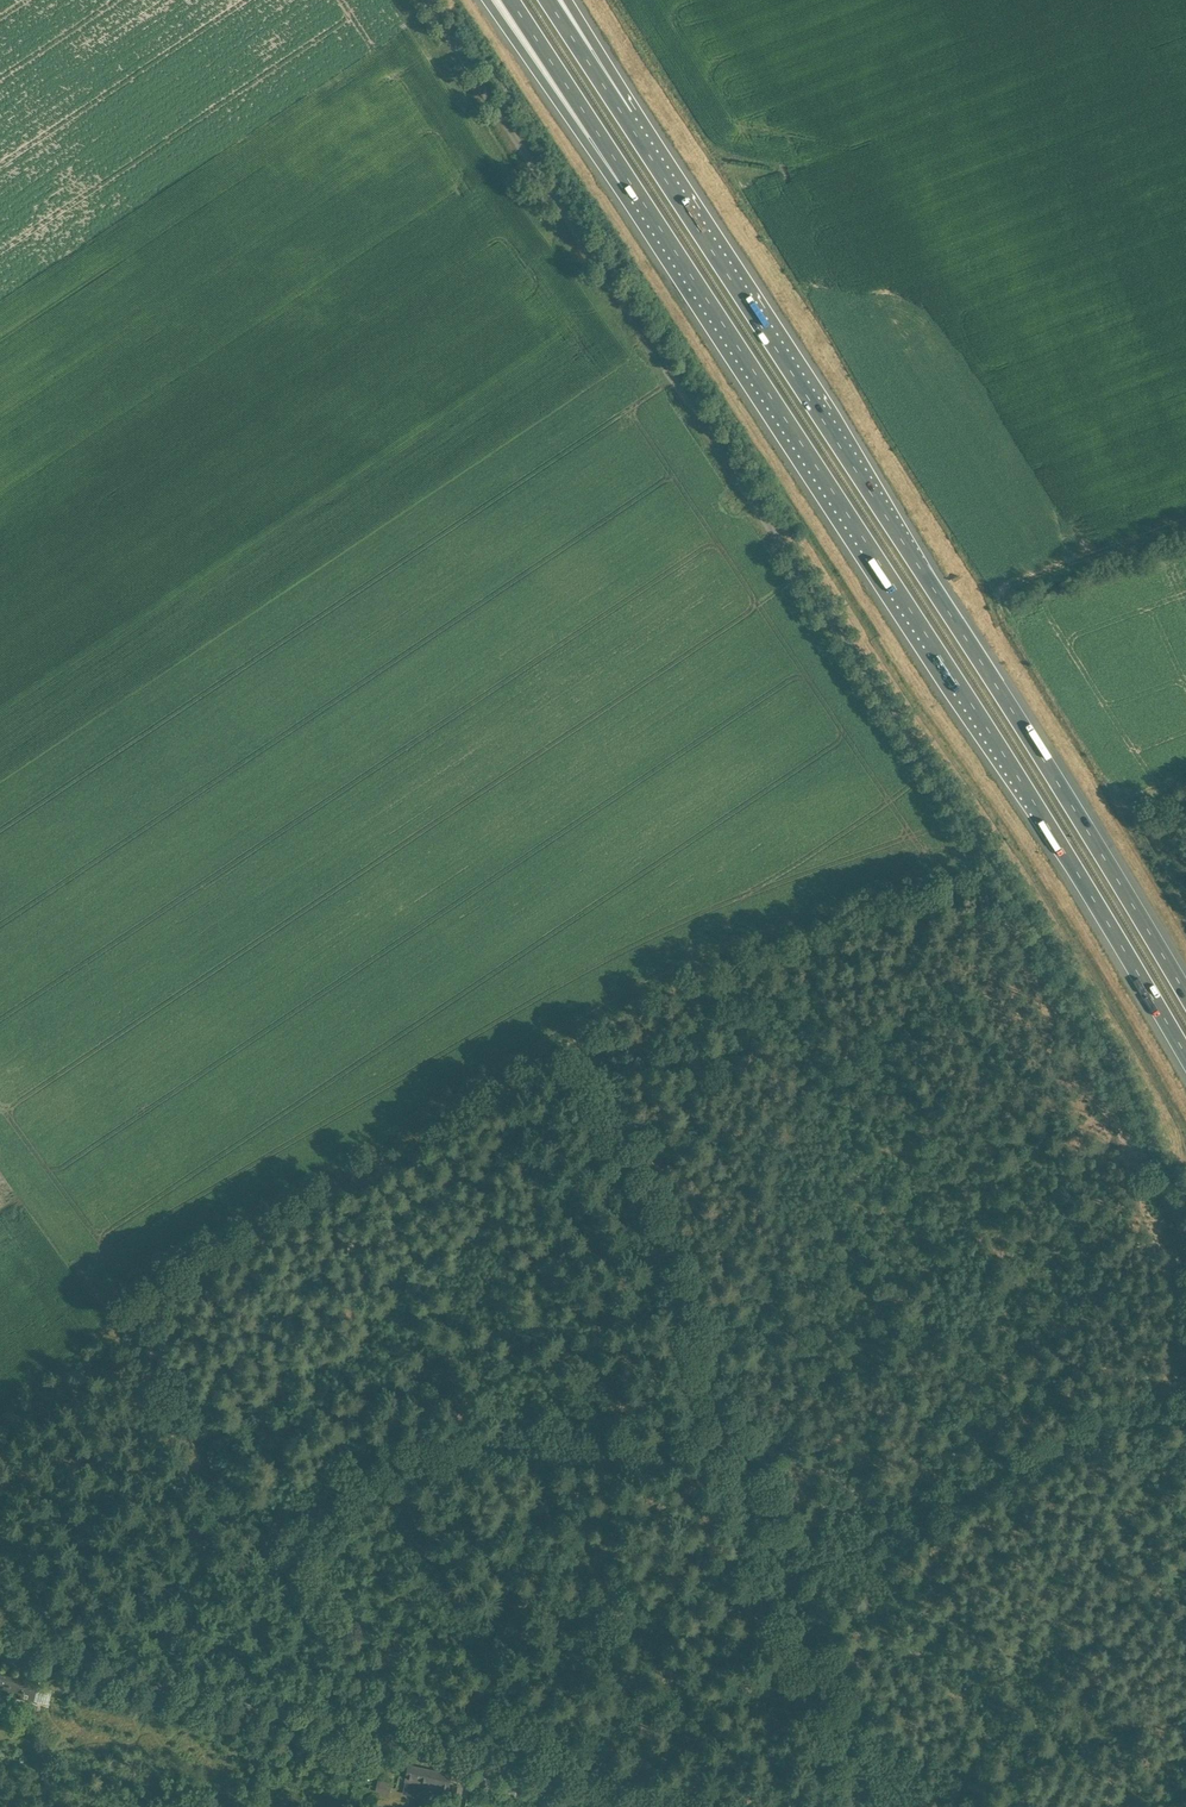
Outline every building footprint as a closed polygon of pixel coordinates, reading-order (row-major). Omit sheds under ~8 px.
[(33,1701),(38,1680),(0,1671),(0,1693),(33,1701)] [(438,1794),(447,1796),(450,1786),(453,1774),(408,1764),(406,1775),(404,1781),(439,1789),(438,1794)] [(0,1781),(0,1791),(20,1796),(21,1790),(12,1788),(14,1784),(0,1781)]
